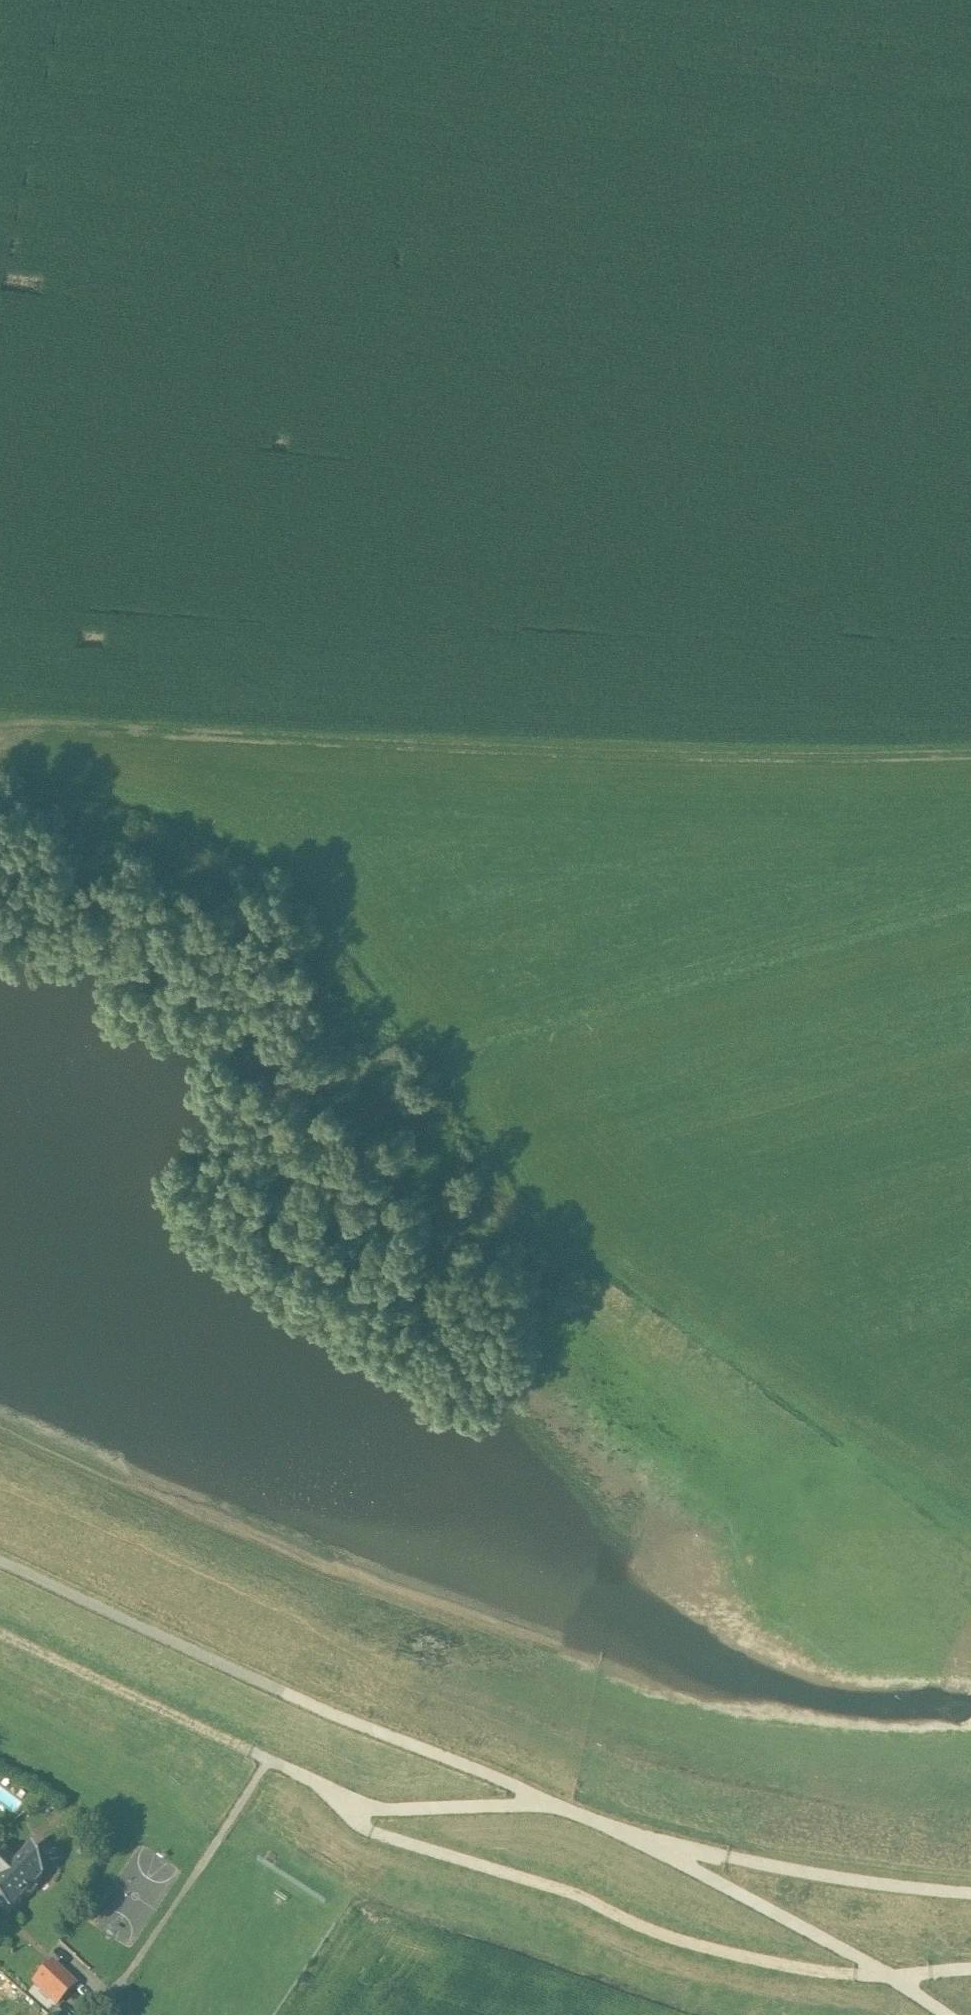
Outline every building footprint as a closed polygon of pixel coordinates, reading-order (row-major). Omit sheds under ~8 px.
[(0,1848),(0,1904),(8,1912),(9,1916),(12,1916),(11,1911),(18,1905),(21,1907),(22,1906),(20,1903),(27,1896),(29,1899),(39,1889),(36,1887),(43,1879),(33,1848),(31,1849),(31,1850),(17,1864),(0,1848)] [(54,1964),(35,1983),(57,2004),(76,1985),(54,1964)] [(33,2009),(19,2000),(9,2014),(29,2014),(33,2009)]
